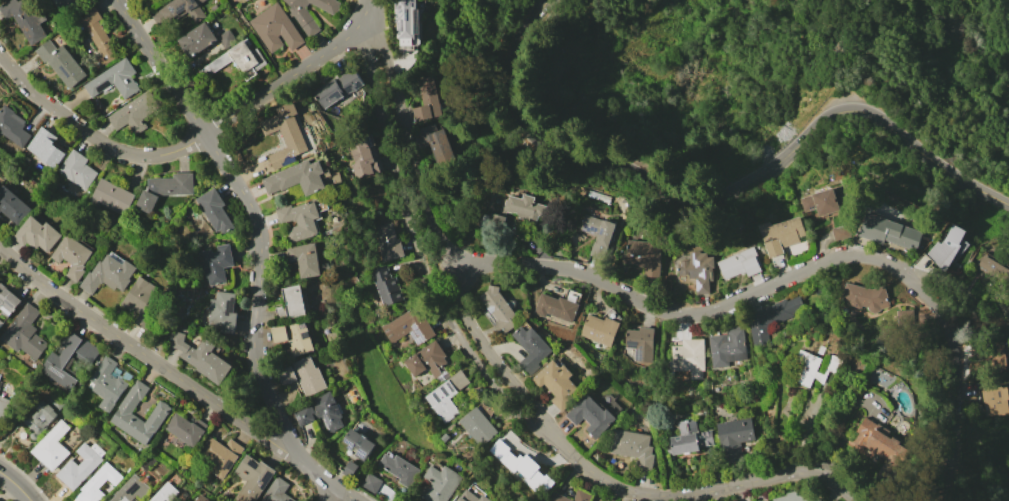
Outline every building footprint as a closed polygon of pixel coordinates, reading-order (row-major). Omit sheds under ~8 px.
[(17,2),(20,0),(22,0),(25,5),(27,3),(34,16),(42,11),(46,19),(39,24),(47,37),(30,47),(11,15),(3,19),(0,14),(0,5),(9,0),(16,0),(17,2)] [(68,9),(62,0),(82,0),(68,9)] [(149,15),(172,0),(204,0),(197,4),(206,17),(194,24),(186,12),(167,25),(165,21),(156,26),(149,15)] [(308,38),(280,0),(334,0),(340,3),(334,15),(308,2),(303,7),(319,29),(308,38)] [(394,21),(393,0),(415,0),(416,10),(413,10),(414,38),(412,39),(412,45),(399,45),(399,39),(396,39),(395,21),(394,21)] [(276,1),(304,42),(291,51),(279,35),(277,36),(282,44),(269,53),(247,21),(276,1)] [(85,16),(76,22),(82,31),(84,29),(106,63),(115,57),(109,47),(113,45),(98,21),(102,19),(93,5),(83,12),(85,16)] [(204,21),(217,40),(188,58),(176,39),(204,21)] [(228,29),(236,41),(224,49),(216,37),(228,29)] [(246,37),(251,44),(248,47),(251,51),(256,47),(267,63),(255,71),(257,73),(246,81),(232,60),(212,73),(207,65),(246,37)] [(49,39),(57,49),(63,45),(86,74),(67,89),(45,61),(43,63),(34,51),(49,39)] [(125,57),(135,72),(130,76),(138,89),(123,99),(113,83),(90,97),(82,85),(125,57)] [(333,77),(335,80),(340,76),(340,75),(352,67),(364,84),(352,92),(351,91),(323,110),(311,92),(333,77)] [(422,106),(415,80),(432,76),(441,115),(413,122),(410,108),(422,106)] [(149,89),(160,107),(141,119),(146,127),(134,135),(126,123),(115,131),(106,117),(149,89)] [(21,148),(0,133),(0,108),(3,104),(13,111),(13,112),(25,121),(23,124),(25,124),(22,129),(30,135),(21,148)] [(287,147),(280,129),(265,136),(260,125),(292,111),(309,149),(295,156),(296,160),(274,170),(268,156),(287,147)] [(434,122),(437,131),(443,129),(456,161),(438,168),(427,142),(422,144),(416,129),(434,122)] [(41,125),(57,137),(54,141),(67,150),(56,165),(54,168),(25,147),(41,125)] [(365,130),(375,162),(376,161),(380,171),(356,179),(352,164),(356,163),(347,136),(365,130)] [(73,148),(88,159),(85,164),(97,173),(85,191),(57,171),(73,148)] [(309,159),(311,164),(319,160),(325,173),(320,174),(326,187),(306,196),(300,182),(281,190),(281,189),(268,194),(261,179),(309,159)] [(155,195),(159,196),(151,214),(135,206),(143,189),(147,191),(147,178),(173,178),(173,174),(194,173),(194,194),(155,195)] [(101,177),(136,195),(125,216),(100,204),(98,208),(87,203),(101,177)] [(18,226),(0,211),(0,188),(3,184),(32,210),(18,226)] [(214,187),(225,204),(222,206),(234,227),(223,234),(220,229),(216,231),(195,199),(214,187)] [(832,188),(839,210),(817,216),(815,209),(804,212),(800,198),(832,188)] [(588,190),(611,197),(609,203),(587,196),(588,190)] [(489,212),(497,214),(499,204),(502,205),(504,199),(506,200),(507,195),(520,199),(522,193),(534,197),(532,202),(546,206),(543,217),(537,216),(535,225),(524,222),(525,220),(516,217),(517,213),(510,211),(510,213),(505,211),(503,216),(505,217),(500,234),(484,229),(489,212)] [(291,204),(292,207),(314,200),(320,217),(314,219),(318,234),(289,243),(285,229),(298,225),(297,221),(293,222),(292,220),(280,223),(275,209),(291,204)] [(865,211),(922,232),(916,251),(884,239),(882,244),(856,234),(865,211)] [(583,213),(603,221),(604,220),(615,224),(602,260),(588,254),(595,236),(577,229),(583,213)] [(32,215),(45,225),(48,222),(64,235),(49,253),(40,246),(37,250),(28,242),(24,246),(13,237),(32,215)] [(768,221),(770,225),(799,216),(805,236),(798,238),(799,242),(781,247),(783,254),(768,258),(758,225),(768,221)] [(390,221),(395,239),(399,238),(404,255),(379,262),(369,227),(390,221)] [(849,224),(852,238),(834,242),(831,228),(849,224)] [(937,240),(941,243),(954,224),(966,231),(958,244),(961,245),(944,272),(932,264),(934,261),(925,254),(937,240)] [(69,233),(95,252),(86,265),(88,266),(86,269),(88,271),(80,283),(67,274),(74,264),(66,258),(62,263),(53,257),(69,233)] [(626,240),(662,243),(659,278),(646,277),(647,267),(624,265),(626,240)] [(314,242),(320,275),(299,278),(296,260),(287,261),(284,247),(314,242)] [(212,249),(212,252),(218,251),(217,246),(230,244),(234,266),(224,267),(227,283),(210,286),(208,277),(206,277),(204,271),(202,272),(198,251),(212,249)] [(752,245),(757,255),(754,256),(761,271),(747,277),(745,273),(740,275),(739,273),(724,280),(716,262),(752,245)] [(675,263),(680,263),(679,260),(690,260),(690,252),(700,251),(700,253),(707,253),(707,257),(712,257),(713,281),(709,281),(710,293),(696,294),(695,278),(687,278),(687,274),(676,274),(675,263)] [(984,252),(1008,267),(1008,298),(1003,288),(981,275),(983,271),(975,267),(984,252)] [(92,271),(93,272),(102,260),(104,262),(110,254),(125,264),(128,260),(139,268),(132,279),(133,280),(125,291),(119,286),(117,289),(105,281),(103,284),(102,283),(94,294),(82,286),(92,271)] [(386,264),(391,277),(394,276),(403,299),(383,306),(369,271),(386,264)] [(142,276),(160,287),(156,292),(164,297),(156,309),(161,313),(149,330),(136,322),(141,315),(124,304),(142,276)] [(4,307),(0,304),(0,280),(25,301),(12,316),(3,308),(4,307)] [(844,282),(870,289),(884,285),(889,304),(889,307),(879,309),(878,311),(873,312),(869,311),(866,307),(860,305),(859,309),(844,304),(845,301),(839,299),(844,282)] [(284,306),(280,288),(299,284),(306,314),(278,320),(275,308),(284,306)] [(487,289),(488,284),(499,286),(498,292),(504,299),(514,300),(514,308),(510,308),(516,316),(511,320),(514,325),(502,334),(494,322),(497,320),(478,296),(487,289)] [(540,293),(558,299),(559,297),(564,299),(568,289),(582,294),(571,323),(545,313),(544,317),(532,313),(540,293)] [(210,299),(216,299),(217,290),(236,293),(233,312),(237,313),(234,334),(210,330),(211,321),(207,321),(210,299)] [(786,299),(786,300),(799,296),(804,309),(792,313),(793,316),(764,326),(769,341),(753,347),(747,328),(750,327),(745,313),(786,299)] [(30,302),(42,312),(33,324),(39,329),(36,333),(50,344),(38,360),(21,348),(19,351),(2,338),(30,302)] [(417,304),(435,334),(416,346),(408,332),(390,343),(380,326),(417,304)] [(912,309),(913,326),(897,327),(896,310),(912,309)] [(586,313),(603,320),(605,316),(620,322),(610,347),(578,334),(586,313)] [(305,319),(313,351),(291,356),(287,340),(274,343),(270,328),(305,319)] [(180,349),(168,346),(173,330),(174,330),(176,324),(186,327),(184,333),(187,334),(185,342),(196,349),(204,337),(216,345),(212,352),(233,366),(219,386),(195,369),(196,368),(180,356),(183,351),(180,349)] [(520,325),(525,331),(531,327),(552,351),(537,364),(539,366),(527,377),(516,364),(528,353),(510,333),(520,325)] [(727,334),(726,326),(739,325),(739,328),(743,327),(745,359),(727,361),(727,365),(710,367),(707,336),(727,334)] [(625,329),(637,330),(638,327),(653,328),(650,362),(632,361),(633,348),(624,347),(625,329)] [(54,352),(61,356),(67,348),(61,343),(70,329),(85,340),(86,338),(103,350),(91,367),(75,355),(65,370),(80,380),(71,393),(41,372),(54,352)] [(434,339),(445,356),(443,357),(447,363),(438,369),(441,373),(434,378),(426,368),(413,377),(402,361),(434,339)] [(671,360),(671,346),(681,346),(681,339),(703,339),(703,370),(701,370),(701,379),(688,379),(688,370),(669,370),(669,360),(671,360)] [(990,361),(991,370),(1008,369),(1008,344),(1008,341),(990,342),(991,361),(990,361)] [(800,349),(823,360),(817,372),(825,375),(834,355),(846,361),(839,376),(830,372),(824,383),(814,379),(810,387),(797,381),(805,363),(796,358),(800,349)] [(309,354),(315,368),(317,367),(326,387),(305,397),(298,382),(299,381),(291,363),(309,354)] [(107,355),(119,363),(111,374),(118,378),(120,376),(130,383),(110,413),(99,406),(105,398),(92,389),(95,384),(90,380),(107,355)] [(552,359),(560,367),(564,364),(573,374),(569,378),(578,388),(569,396),(573,401),(561,412),(550,400),(555,396),(543,383),(538,387),(531,379),(552,359)] [(290,366),(296,379),(281,386),(275,372),(290,366)] [(461,369),(470,382),(448,398),(455,407),(440,418),(424,396),(461,369)] [(119,408),(118,407),(138,379),(151,388),(142,401),(141,400),(131,413),(145,422),(161,400),(172,408),(145,446),(110,421),(119,408)] [(1007,386),(1008,399),(1007,400),(1008,412),(1006,413),(1006,414),(998,416),(998,414),(984,417),(979,391),(1007,386)] [(312,403),(310,399),(329,390),(341,417),(339,418),(343,427),(328,434),(319,416),(298,427),(292,413),(312,403)] [(586,393),(594,402),(597,399),(616,419),(596,440),(585,429),(590,425),(583,417),(575,425),(564,415),(586,393)] [(2,421),(0,420),(0,395),(12,401),(2,421)] [(29,432),(26,430),(28,428),(24,424),(37,409),(34,406),(41,398),(57,413),(39,432),(41,434),(36,438),(32,439),(30,438),(28,437),(27,434),(29,432)] [(487,420),(497,432),(480,447),(456,419),(473,404),(476,407),(481,402),(493,410),(487,420)] [(175,412),(191,423),(192,422),(194,423),(198,418),(208,426),(192,448),(164,428),(175,412)] [(751,417),(755,439),(740,442),(743,460),(722,464),(715,424),(751,417)] [(865,417),(878,425),(879,424),(891,431),(888,436),(893,439),(894,437),(902,442),(901,444),(912,451),(905,462),(902,460),(898,467),(866,446),(864,449),(853,442),(859,433),(856,431),(865,417)] [(59,419),(69,427),(57,441),(69,452),(51,471),(30,451),(59,419)] [(679,435),(677,423),(695,419),(698,432),(711,430),(713,444),(698,447),(699,450),(671,455),(668,437),(679,435)] [(350,428),(361,435),(360,436),(365,439),(365,438),(374,444),(363,461),(354,455),(357,450),(353,447),(350,451),(344,447),(346,444),(341,440),(350,428)] [(613,428),(650,436),(648,446),(652,447),(651,454),(654,455),(651,470),(635,467),(637,458),(608,452),(613,428)] [(556,482),(541,498),(490,451),(505,434),(556,482)] [(209,436),(224,446),(230,438),(244,448),(221,479),(206,468),(211,461),(197,452),(209,436)] [(70,459),(77,465),(82,459),(74,452),(83,442),(101,459),(72,491),(55,475),(70,459)] [(287,499),(290,500),(239,500),(230,495),(242,478),(235,473),(249,453),(253,456),(248,463),(256,469),(261,462),(292,483),(284,493),(289,496),(287,499)] [(384,453),(392,459),(395,454),(419,470),(407,488),(397,482),(399,479),(376,465),(384,453)] [(349,460),(358,466),(349,478),(341,472),(349,460)] [(107,496),(102,500),(75,500),(84,491),(82,489),(107,462),(123,478),(115,486),(107,479),(99,488),(107,496)] [(464,478),(449,500),(427,500),(423,498),(432,484),(423,478),(431,465),(441,471),(445,465),(464,478)] [(367,472),(382,481),(374,494),(359,485),(367,472)] [(153,492),(143,500),(107,500),(135,474),(153,492)] [(186,499),(184,500),(150,500),(169,482),(186,499)] [(817,486),(821,500),(775,500),(774,498),(817,486)] [(483,495),(490,500),(458,500),(467,489),(480,499),(483,495)] [(553,491),(572,500),(548,500),(553,491)] [(198,493),(209,500),(192,500),(198,493)]
